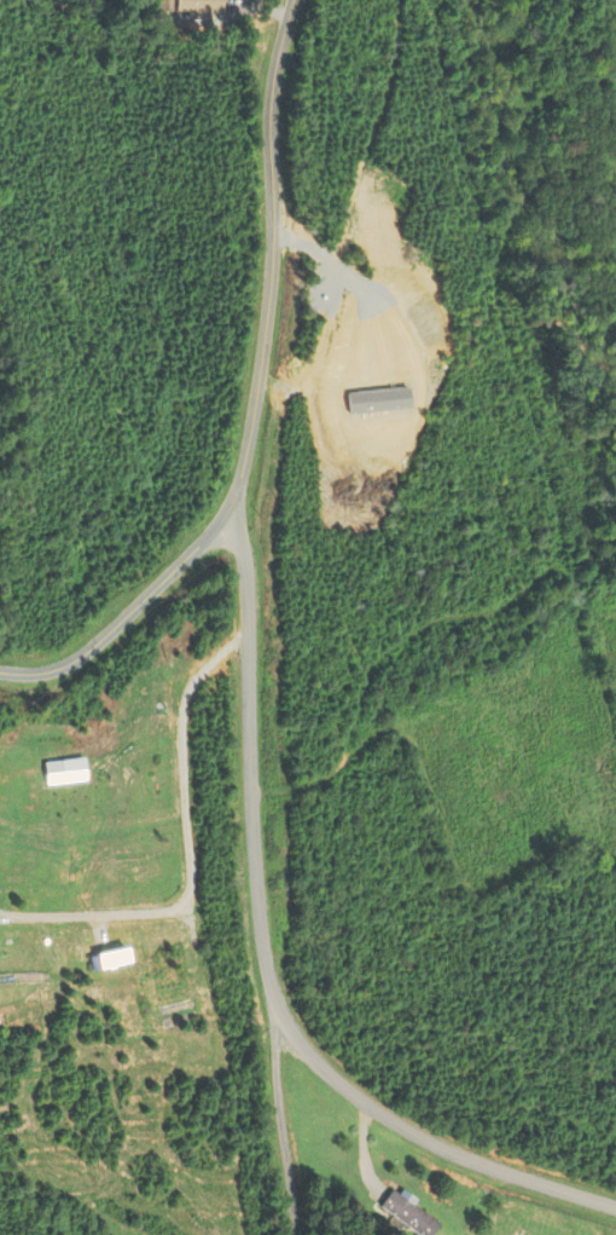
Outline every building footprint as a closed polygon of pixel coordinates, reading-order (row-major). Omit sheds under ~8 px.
[(173,15),(220,18),(221,0),(174,0),(173,15)] [(419,1234),(431,1234),(439,1224),(392,1190),(379,1207),(419,1234)]
